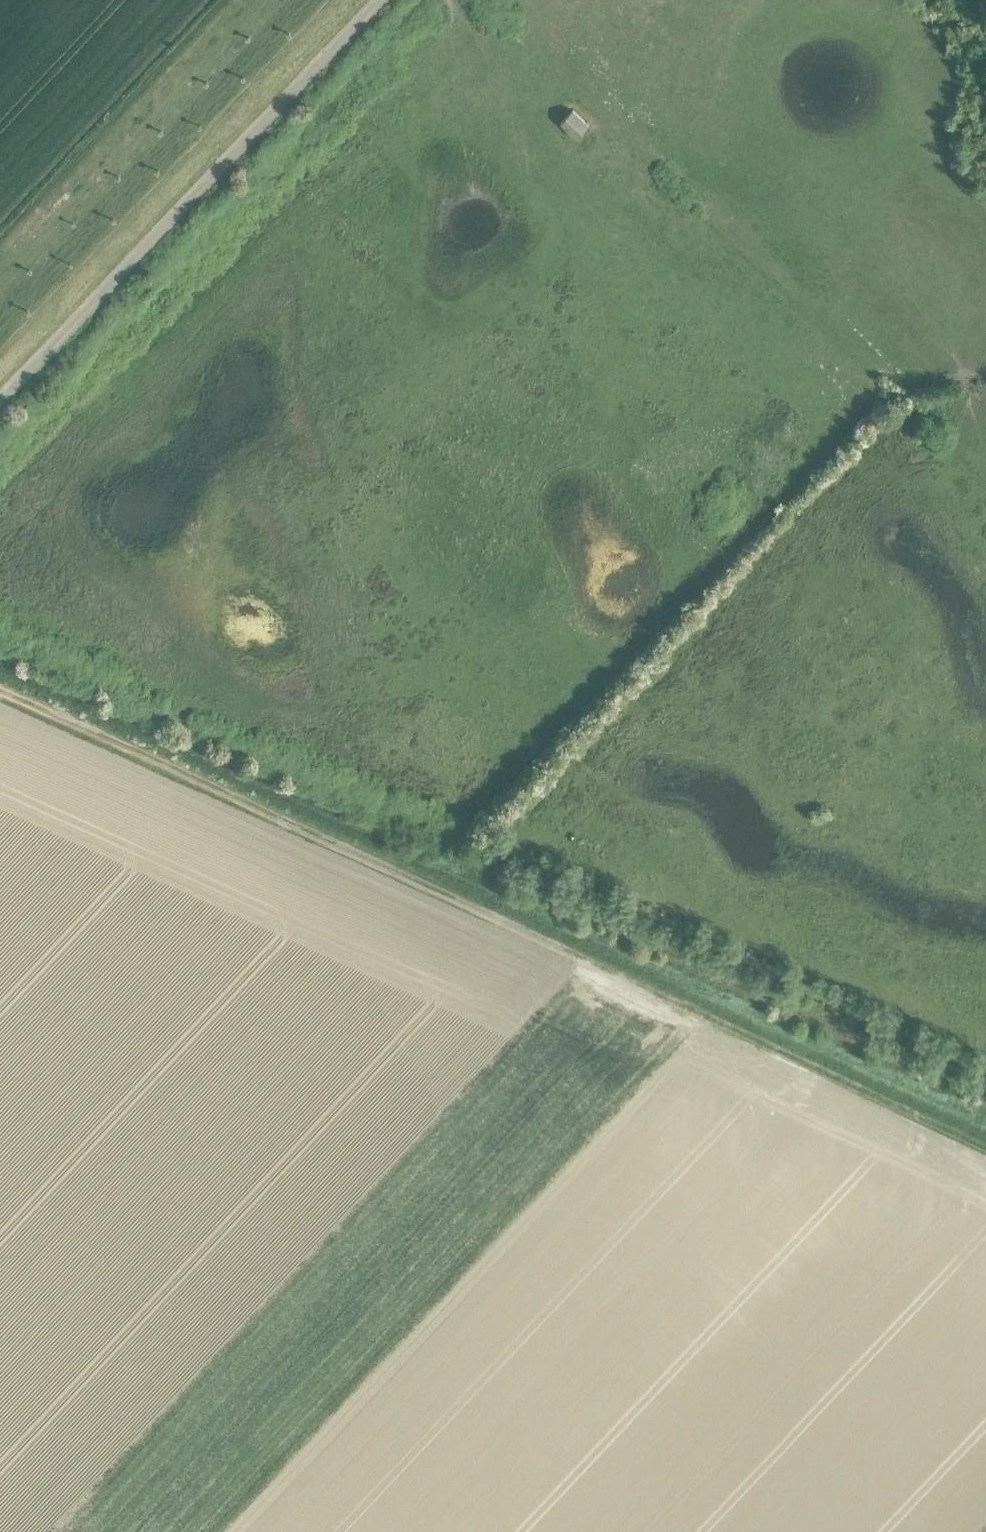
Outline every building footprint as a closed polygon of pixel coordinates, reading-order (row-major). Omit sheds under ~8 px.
[(588,125),(573,110),(561,124),(576,138),(588,125)]
